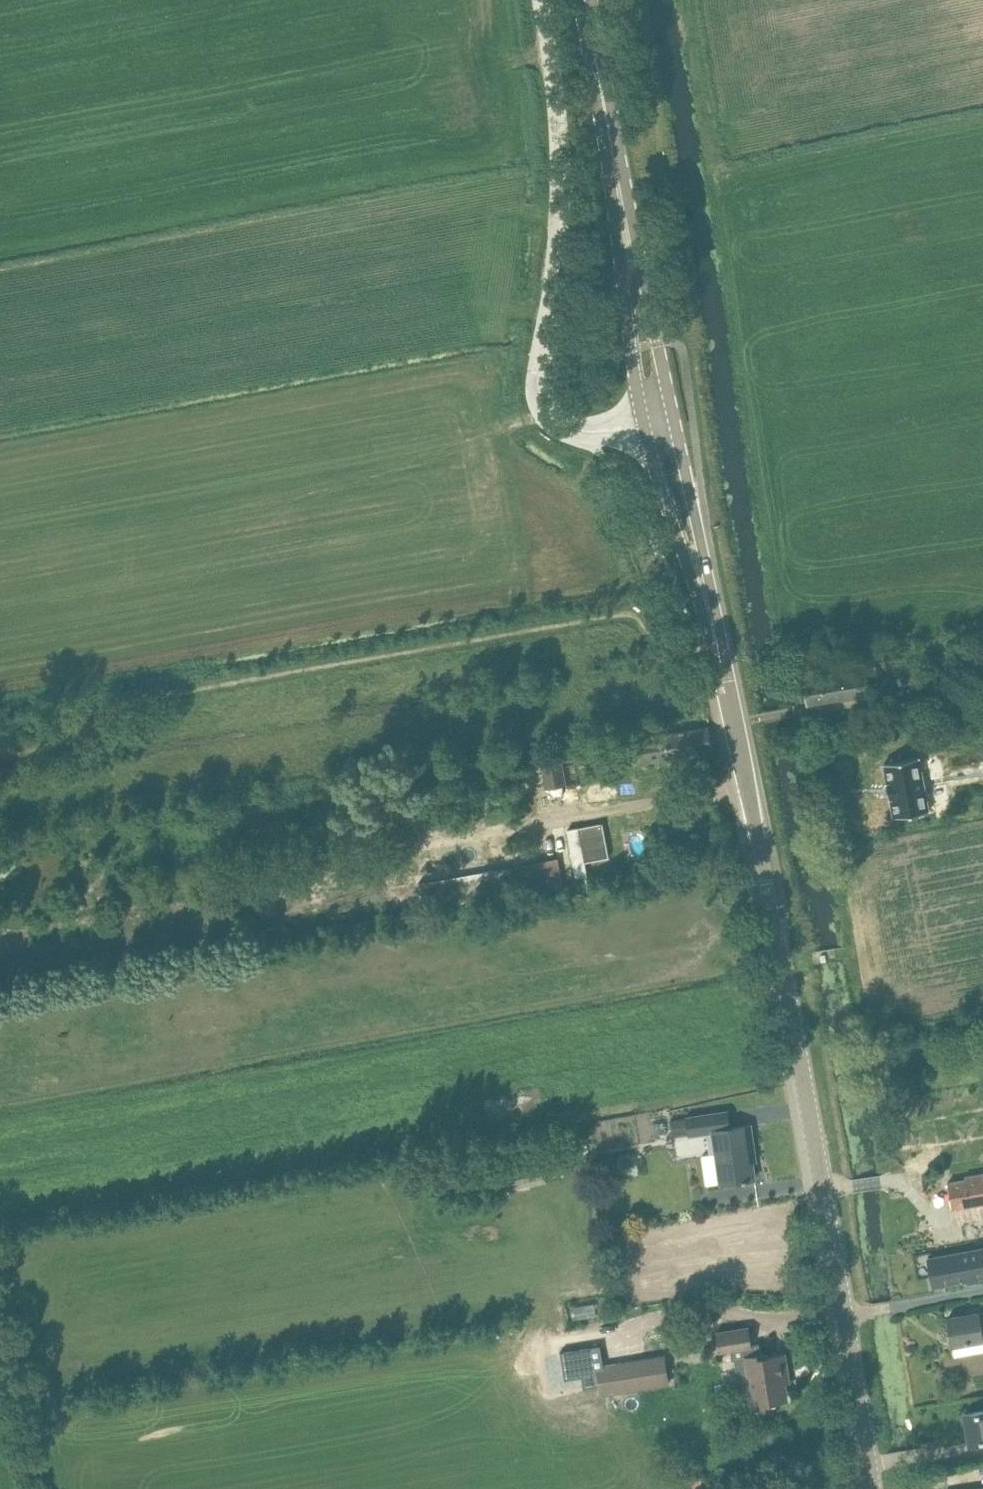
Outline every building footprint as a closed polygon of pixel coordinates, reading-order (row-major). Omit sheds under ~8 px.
[(870,694),(866,670),(803,682),(807,706),(870,694)] [(713,750),(708,727),(640,739),(644,763),(713,750)] [(979,745),(982,735),(974,733),(971,743),(979,745)] [(601,749),(542,759),(547,790),(579,784),(576,764),(603,759),(601,749)] [(917,759),(882,766),(894,820),(929,813),(917,759)] [(603,823),(568,830),(577,878),(589,876),(586,862),(609,857),(603,823)] [(105,846),(97,842),(93,853),(101,856),(105,846)] [(436,882),(442,911),(568,888),(563,859),(436,882)] [(532,1095),(484,1104),(488,1124),(536,1115),(532,1095)] [(755,1178),(751,1150),(754,1149),(750,1124),(730,1127),(727,1112),(671,1120),(674,1136),(714,1130),(718,1153),(703,1155),(707,1184),(722,1182),(722,1183),(755,1178)] [(666,1122),(654,1123),(656,1137),(667,1135),(666,1122)] [(965,1177),(966,1179),(948,1182),(952,1209),(982,1204),(982,1174),(965,1177)] [(929,1259),(933,1285),(968,1278),(968,1277),(976,1275),(977,1281),(982,1280),(982,1249),(929,1259)] [(595,1304),(572,1308),(574,1320),(597,1316),(595,1304)] [(948,1317),(953,1346),(973,1342),(982,1340),(982,1311),(979,1312),(968,1314),(948,1317)] [(748,1327),(717,1332),(720,1351),(731,1349),(733,1360),(735,1360),(738,1375),(740,1392),(748,1391),(751,1408),(773,1405),(775,1401),(786,1399),(783,1382),(787,1382),(787,1380),(786,1381),(786,1375),(782,1373),(779,1355),(768,1357),(765,1354),(761,1354),(759,1343),(751,1344),(748,1327)] [(601,1345),(561,1352),(565,1379),(582,1377),(584,1388),(601,1386),(602,1394),(618,1392),(614,1364),(604,1366),(602,1353),(601,1345)] [(665,1356),(614,1364),(618,1392),(669,1383),(665,1356)] [(965,1413),(970,1443),(982,1441),(982,1410),(965,1413)] [(685,1480),(687,1488),(702,1488),(700,1478),(685,1480)]
